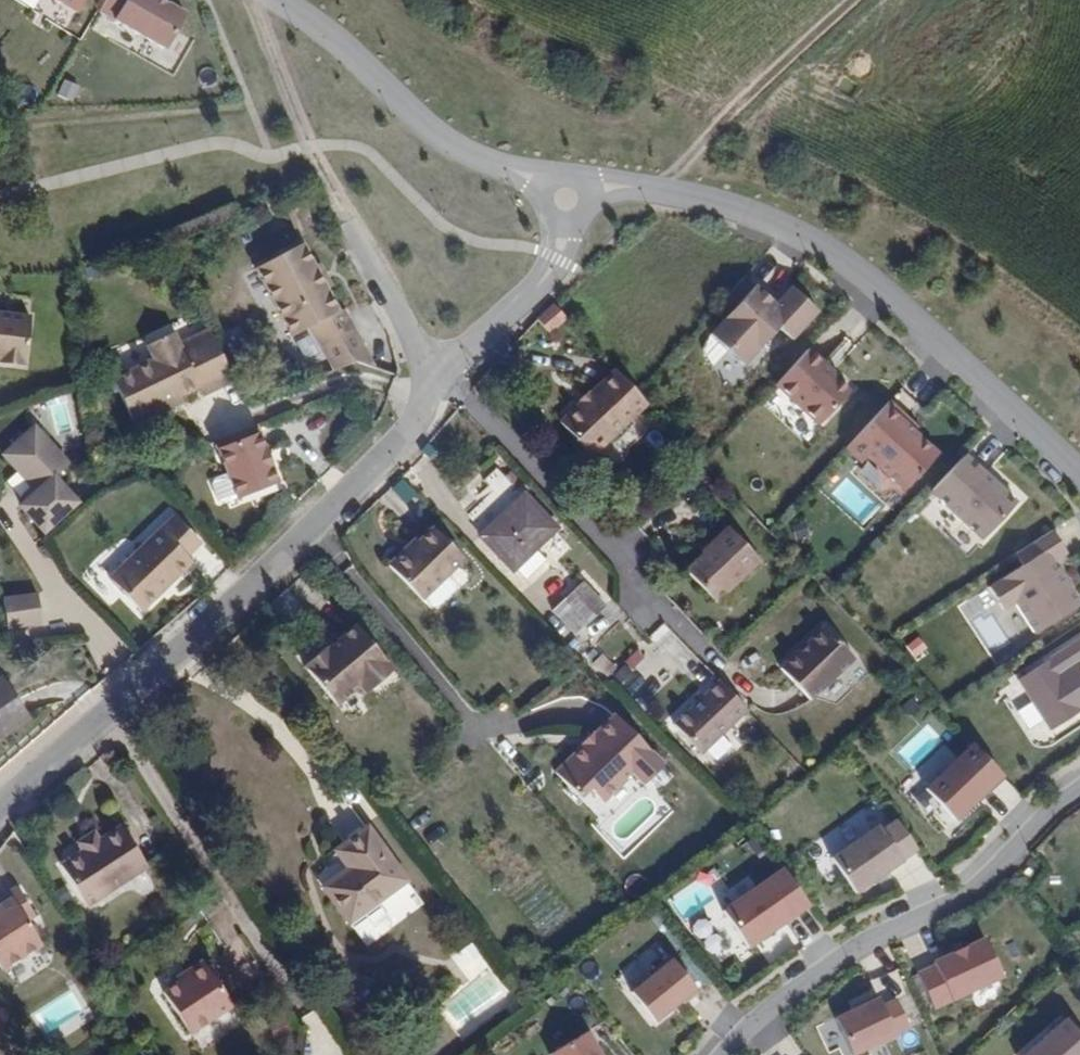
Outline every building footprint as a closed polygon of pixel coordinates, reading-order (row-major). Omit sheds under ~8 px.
[(97,14),(162,51),(181,17),(151,0),(105,0),(97,14)] [(312,326),(331,371),(351,362),(370,367),(347,309),(341,312),(310,241),(263,261),(294,334),(312,326)] [(762,281),(718,325),(749,357),(784,322),(797,335),(825,308),(800,283),(782,301),(762,281)] [(537,316),(550,333),(570,317),(557,301),(537,316)] [(19,364),(25,316),(0,314),(0,362),(19,364)] [(108,379),(130,430),(230,385),(205,330),(178,342),(174,331),(140,346),(147,361),(108,379)] [(817,346),(784,382),(828,422),(858,389),(829,363),(832,360),(817,346)] [(567,420),(599,454),(652,404),(621,370),(567,420)] [(70,399),(51,401),(54,434),(74,431),(70,399)] [(893,404),(851,450),(866,464),(871,458),(908,493),(942,456),(905,422),(909,418),(893,404)] [(42,530),(75,501),(52,475),(66,462),(32,422),(1,450),(35,489),(19,503),(42,530)] [(212,452),(230,501),(276,484),(258,434),(212,452)] [(967,459),(935,494),(987,541),(1018,505),(967,459)] [(475,537),(510,576),(556,534),(522,495),(475,537)] [(106,581),(140,616),(189,566),(185,562),(198,549),(167,519),(106,581)] [(390,560),(423,595),(425,592),(434,601),(439,601),(457,583),(455,578),(449,570),(465,554),(435,524),(419,538),(416,535),(390,560)] [(690,565),(725,599),(765,559),(730,524),(690,565)] [(992,589),(1007,612),(1018,605),(1039,636),(1079,608),(1079,603),(1055,565),(1069,555),(1054,533),(1019,557),(1026,566),(992,589)] [(580,585),(550,614),(574,638),(604,609),(580,585)] [(0,592),(0,594),(3,621),(38,617),(34,588),(0,592)] [(396,664),(357,620),(329,645),(328,643),(306,661),(340,700),(362,680),(369,688),(396,664)] [(781,666),(810,697),(855,655),(826,624),(781,666)] [(1022,681),(1055,732),(1079,716),(1079,668),(1079,666),(1079,665),(1079,644),(1022,681)] [(30,713),(6,675),(0,679),(0,734),(30,713)] [(723,678),(678,721),(706,750),(751,708),(723,678)] [(616,711),(556,768),(583,797),(595,786),(609,800),(636,775),(646,785),(667,765),(616,711)] [(930,792),(954,818),(1003,774),(976,747),(930,792)] [(882,825),(834,857),(858,893),(907,861),(882,825)] [(330,894),(368,944),(394,924),(377,900),(408,877),(369,826),(337,850),(356,874),(330,894)] [(76,855),(55,868),(85,913),(145,873),(116,829),(97,842),(92,834),(71,847),(76,855)] [(725,911),(750,947),(810,905),(784,869),(725,911)] [(42,952),(28,928),(34,925),(14,892),(0,900),(0,976),(42,952)] [(470,979),(491,964),(473,939),(452,955),(470,979)] [(928,968),(909,978),(925,1012),(994,979),(974,941),(958,949),(959,952),(946,958),(945,955),(926,964),(928,968)] [(958,949),(945,955),(946,958),(959,952),(958,949)] [(635,992),(658,1021),(685,1000),(687,1002),(700,992),(673,957),(656,971),(658,974),(635,992)] [(198,962),(155,990),(186,1039),(229,1011),(198,962)] [(32,1015),(52,1043),(90,1016),(70,988),(32,1015)] [(826,1023),(840,1054),(855,1054),(902,1034),(888,1004),(873,1011),(869,1001),(848,1010),(849,1013),(826,1023)] [(1056,1021),(1017,1054),(1079,1054),(1079,1047),(1056,1021)] [(555,1054),(604,1054),(589,1033),(555,1054)]
